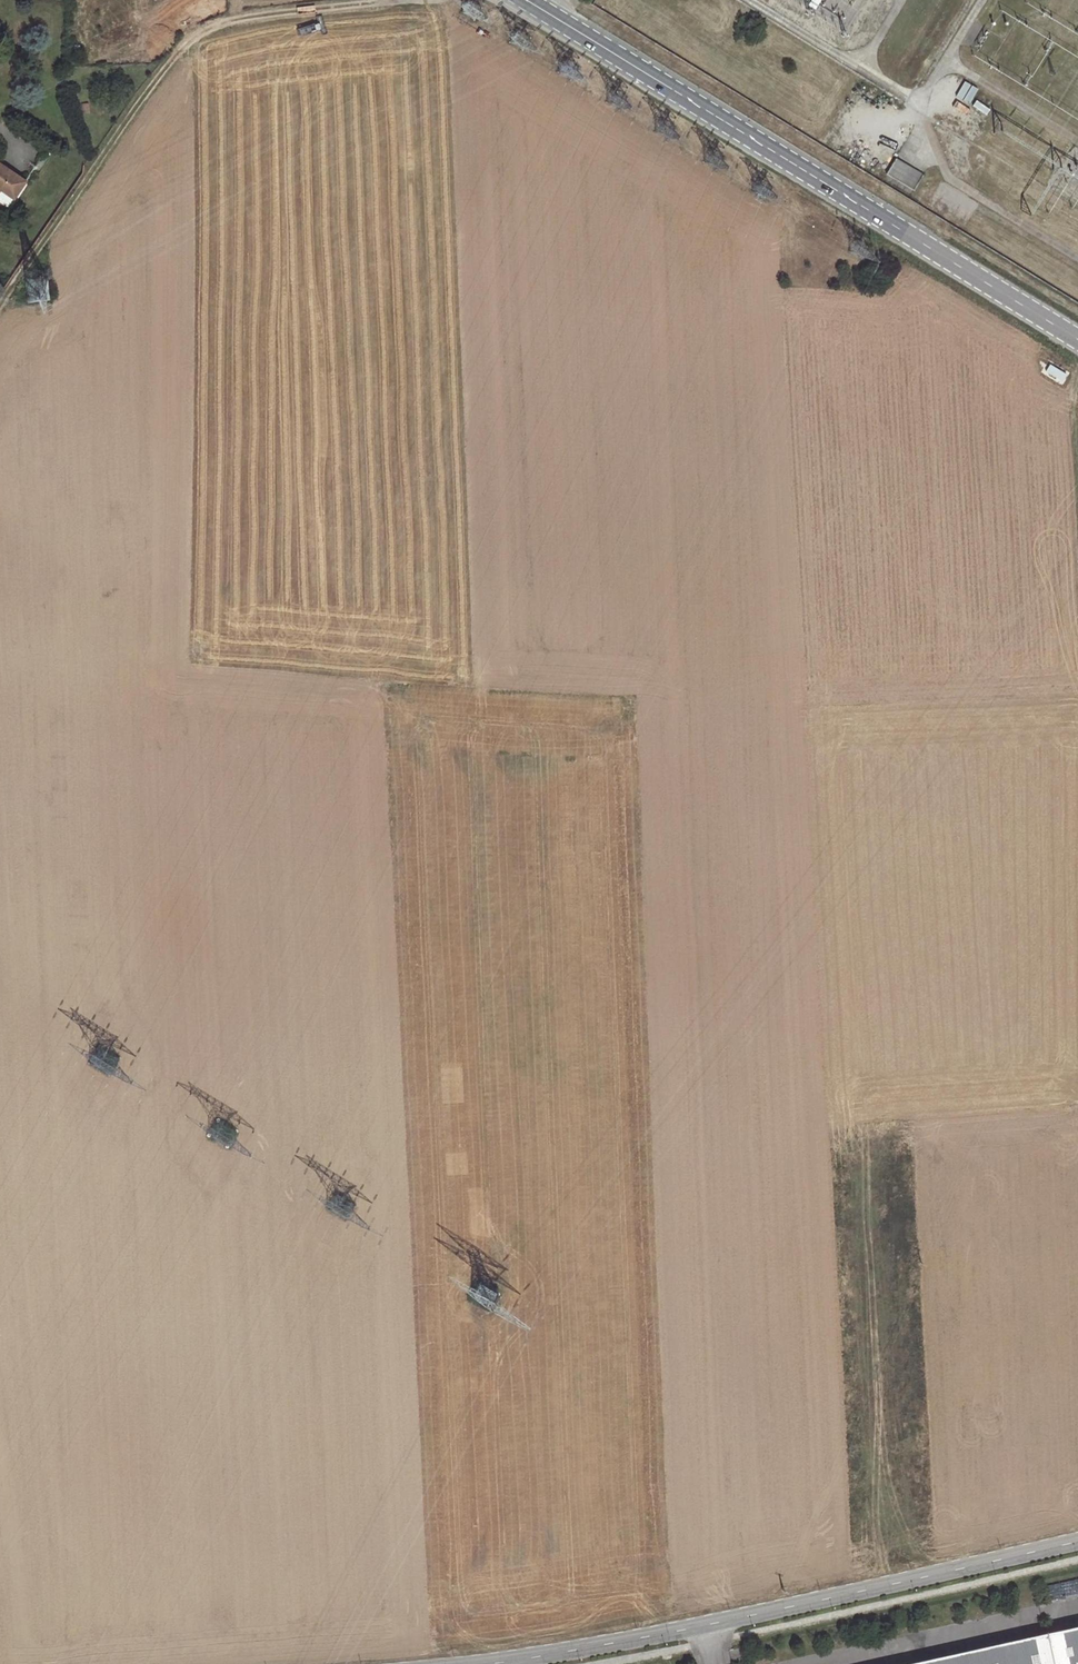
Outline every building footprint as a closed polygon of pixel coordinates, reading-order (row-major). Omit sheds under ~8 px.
[(809,4),(816,8),(821,0),(812,0),(809,4)] [(963,81),(954,96),(966,104),(975,88),(963,81)] [(924,175),(897,158),(887,173),(915,190),(924,175)] [(0,163),(0,191),(14,199),(26,181),(0,163)] [(915,1663),(1077,1663),(1077,1628),(915,1663)]
